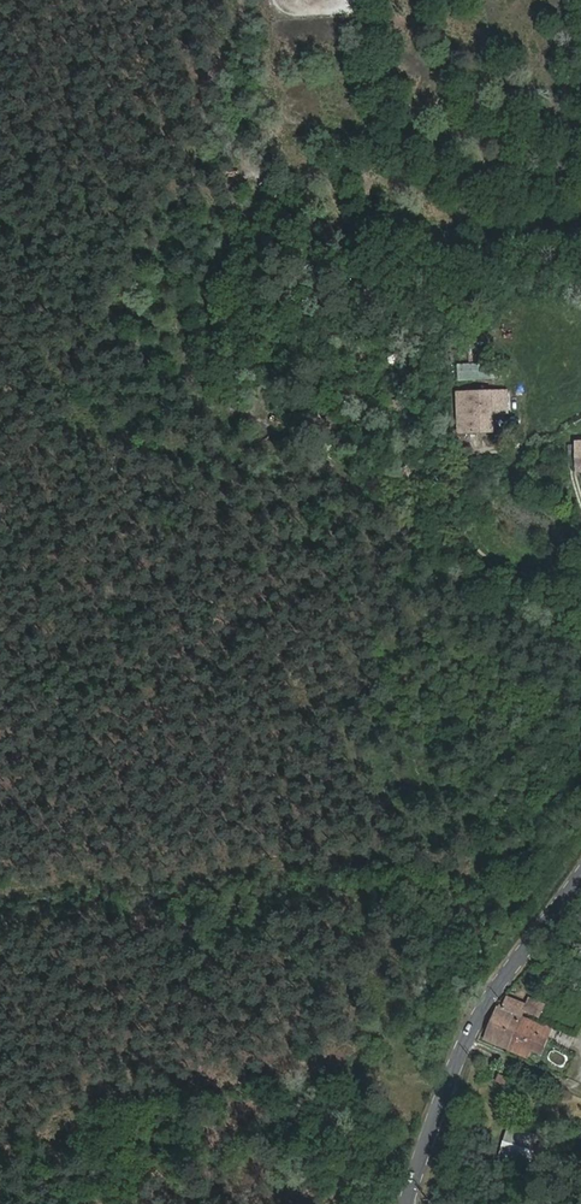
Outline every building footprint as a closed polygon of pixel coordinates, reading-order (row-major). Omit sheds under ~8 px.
[(479,362),(492,362),(492,349),(479,350),(479,362)] [(480,352),(480,364),(458,363),(457,379),(495,380),(495,363),(487,363),(487,352),(480,352)] [(501,401),(503,446),(506,446),(505,426),(520,426),(520,400),(506,401),(501,401)] [(471,448),(503,446),(501,401),(469,402),(471,448)] [(526,1011),(540,1017),(544,1005),(530,999),(528,1004),(508,997),(505,1005),(501,1004),(499,1007),(497,1007),(492,1020),(491,1020),(488,1029),(514,1040),(523,1018),(526,1011)] [(537,1023),(523,1018),(514,1040),(510,1048),(509,1050),(529,1058),(533,1049),(543,1053),(548,1038),(542,1035),(533,1032),(537,1023)] [(545,1026),(537,1023),(533,1032),(542,1035),(545,1026)] [(484,1038),(510,1048),(514,1040),(488,1029),(484,1038)] [(498,1077),(509,1081),(512,1073),(502,1068),(498,1077)] [(507,1086),(509,1081),(498,1077),(496,1081),(507,1086)] [(530,1159),(537,1136),(511,1128),(504,1152),(530,1159)]
